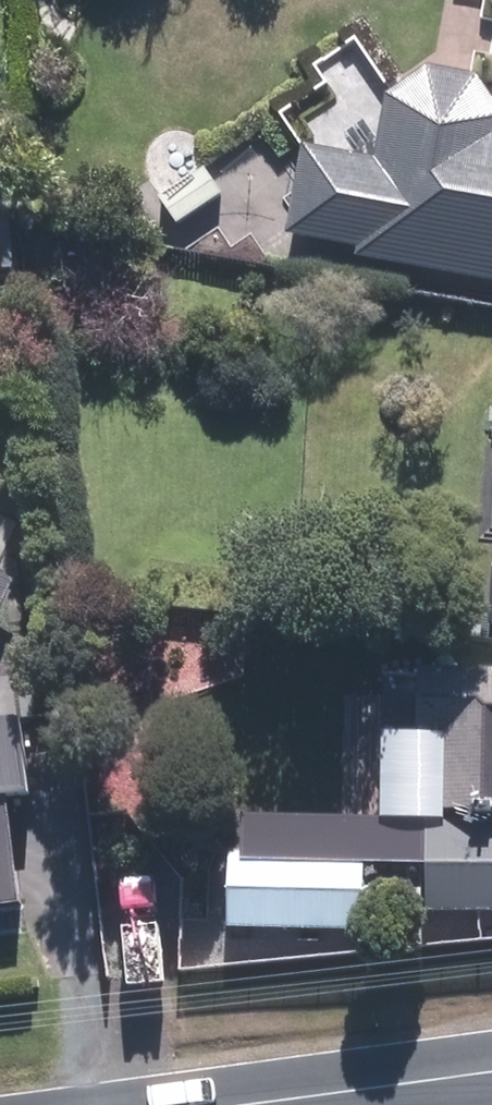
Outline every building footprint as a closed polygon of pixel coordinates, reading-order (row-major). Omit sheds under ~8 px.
[(486,81),(437,72),(396,100),(383,163),(312,150),(295,239),(368,251),(366,259),(491,283),(491,90),(486,81)] [(165,202),(183,227),(226,197),(208,171),(165,202)] [(484,640),(491,641),(491,541),(484,640)] [(20,585),(0,576),(0,626),(20,585)] [(412,681),(410,744),(438,744),(436,823),(491,825),(491,683),(412,681)] [(80,781),(73,712),(0,719),(0,789),(80,781)] [(35,889),(30,842),(24,792),(0,795),(0,893),(35,889)] [(235,932),(370,936),(373,859),(238,855),(235,932)] [(411,916),(412,935),(449,934),(448,915),(411,916)]
